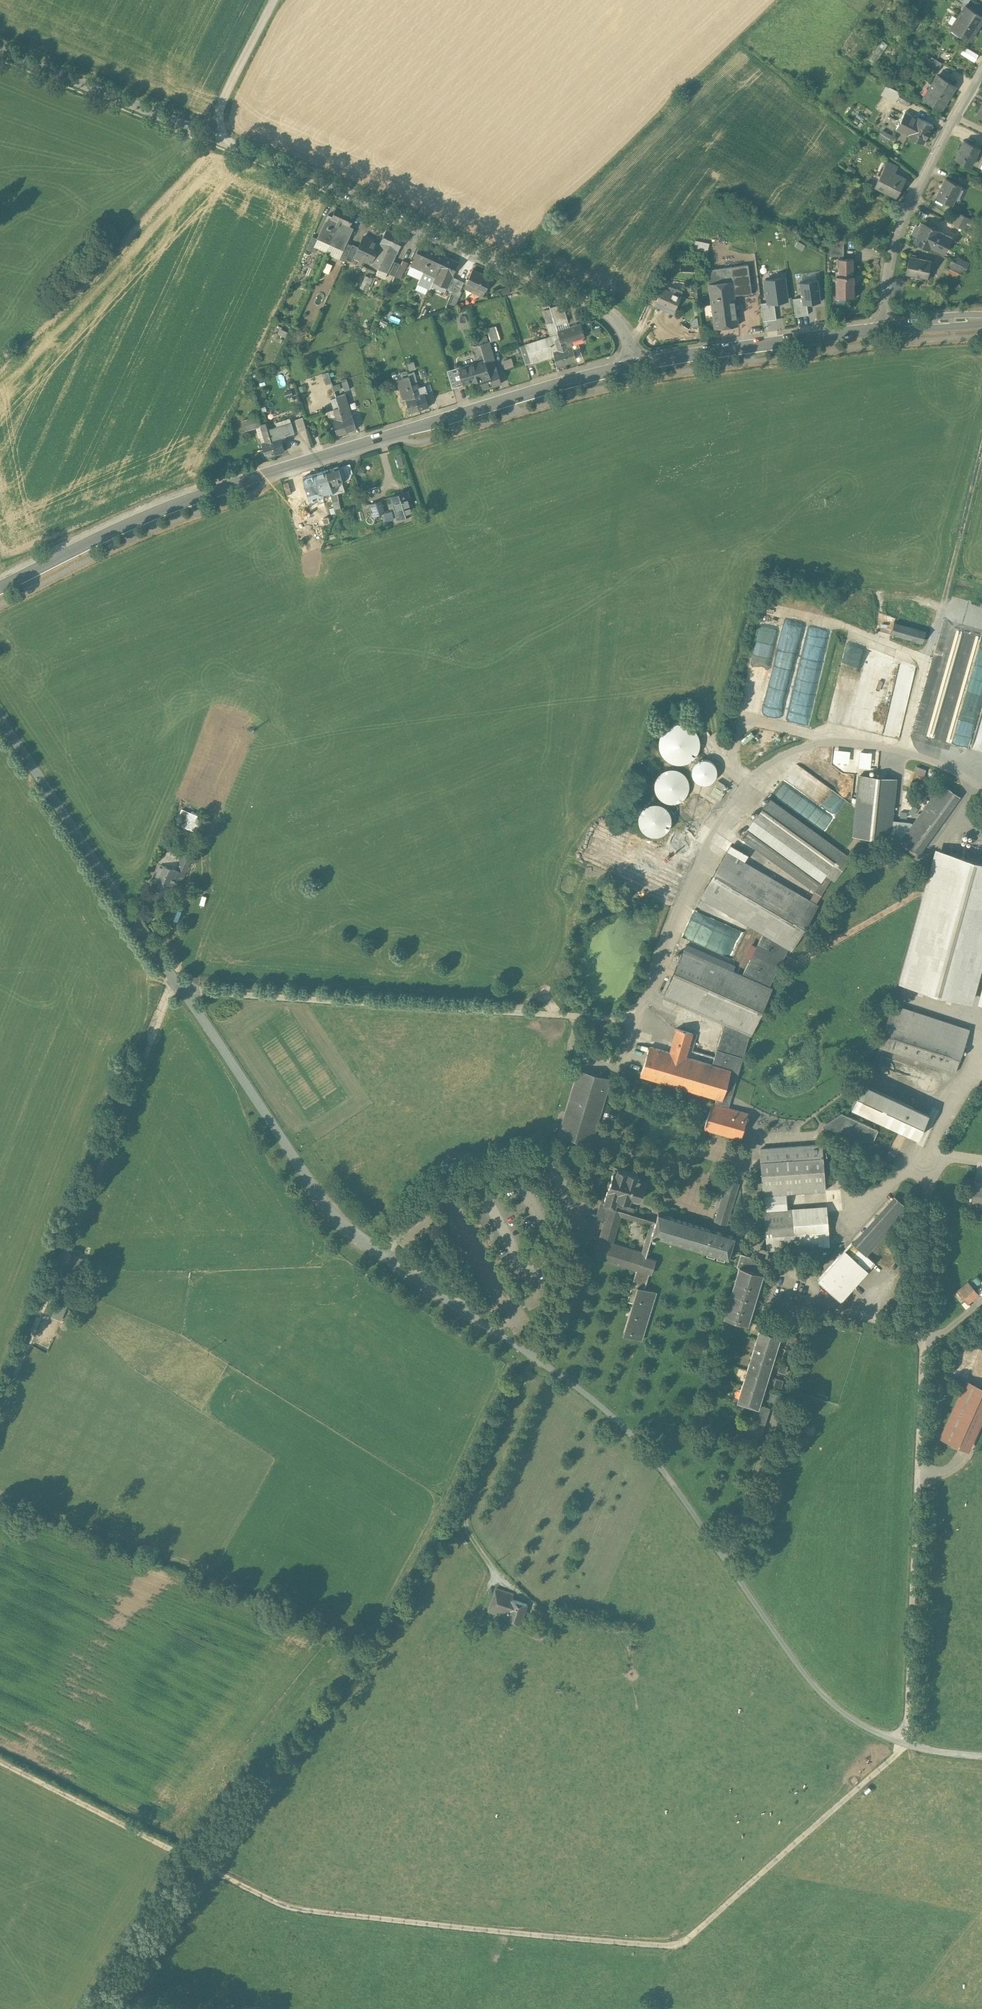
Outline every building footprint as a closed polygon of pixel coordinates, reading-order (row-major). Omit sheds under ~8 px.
[(967,5),(952,29),(970,40),(981,20),(981,15),(967,5)] [(913,22),(907,18),(897,36),(903,39),(913,22)] [(870,60),(876,64),(888,45),(882,41),(870,60)] [(942,63),(932,57),(925,68),(935,74),(942,63)] [(955,86),(938,75),(924,98),(941,109),(955,86)] [(918,90),(908,83),(902,91),(907,95),(913,99),(918,90)] [(900,94),(890,89),(887,96),(897,101),(897,99),(900,94)] [(911,99),(900,94),(897,99),(908,105),(911,99)] [(917,118),(905,112),(896,129),(909,135),(917,118)] [(933,125),(918,118),(917,118),(909,135),(909,136),(924,144),(933,125)] [(891,136),(882,130),(879,135),(888,141),(891,136)] [(979,147),(964,140),(955,159),(964,163),(965,161),(972,164),(979,147)] [(897,166),(887,161),(884,167),(894,172),(897,166)] [(894,172),(884,167),(875,184),(897,196),(906,178),(894,172)] [(960,185),(945,177),(935,197),(951,205),(960,185)] [(346,209),(337,205),(332,216),(328,214),(319,235),(331,241),(340,223),(346,209)] [(355,213),(346,209),(340,223),(349,227),(349,226),(355,213)] [(969,217),(959,213),(953,224),(963,228),(969,217)] [(969,217),(963,228),(968,230),(970,226),(973,220),(969,217)] [(340,223),(331,242),(343,247),(343,248),(346,242),(352,228),(349,226),(349,227),(340,223)] [(939,230),(923,223),(914,242),(922,246),(924,243),(930,247),(939,230)] [(963,228),(953,224),(948,235),(958,239),(963,228)] [(968,230),(981,237),(981,232),(970,226),(968,230)] [(371,262),(370,264),(379,268),(384,257),(396,232),(387,228),(380,242),(376,252),(371,262)] [(396,232),(384,257),(393,262),(405,236),(396,232)] [(313,236),(307,248),(315,252),(318,245),(316,244),(318,238),(313,236)] [(378,243),(363,236),(359,247),(354,257),(360,259),(361,258),(371,262),(376,252),(374,251),(378,243)] [(696,240),(693,251),(707,254),(709,243),(696,240)] [(844,240),(828,240),(828,244),(828,248),(829,248),(829,255),(844,255),(844,240)] [(346,242),(343,248),(343,247),(339,257),(345,261),(346,259),(353,245),(352,245),(346,242)] [(353,245),(346,259),(352,262),(354,257),(359,247),(353,244),(352,245),(353,245)] [(445,255),(420,244),(411,264),(435,275),(435,276),(445,255)] [(458,261),(445,255),(435,276),(435,275),(433,281),(444,286),(448,287),(453,276),(452,276),(458,261)] [(931,259),(909,255),(905,274),(919,277),(920,273),(928,274),(931,259)] [(393,262),(384,257),(379,268),(388,272),(393,262)] [(854,258),(838,258),(838,270),(836,271),(835,276),(836,276),(836,296),(845,296),(849,296),(850,297),(853,297),(856,295),(856,292),(854,291),(854,275),(854,258)] [(967,268),(949,259),(946,266),(949,268),(959,273),(964,275),(967,268)] [(395,261),(389,273),(395,276),(401,264),(395,261)] [(748,264),(731,266),(733,280),(734,293),(735,295),(752,293),(748,264)] [(731,266),(707,269),(709,283),(733,280),(731,266)] [(491,277),(472,268),(465,284),(484,293),(491,277)] [(959,273),(949,268),(946,273),(956,278),(959,273)] [(366,275),(360,288),(367,291),(373,279),(372,278),(372,277),(371,276),(371,278),(366,275)] [(776,302),(791,300),(787,275),(765,279),(769,301),(762,302),(764,320),(779,318),(776,302)] [(458,279),(453,276),(448,287),(444,286),(444,287),(452,291),(458,279)] [(464,281),(458,279),(452,291),(458,294),(464,281)] [(666,280),(658,279),(652,291),(660,295),(663,288),(666,280)] [(816,279),(801,281),(803,296),(795,297),(797,314),(811,313),(809,304),(819,302),(816,279)] [(733,280),(709,283),(710,296),(734,293),(733,280)] [(682,291),(672,287),(670,291),(663,288),(660,295),(657,302),(668,307),(666,310),(673,313),(673,312),(674,312),(681,296),(680,295),(682,291)] [(734,293),(710,296),(715,328),(738,325),(735,295),(734,293)] [(845,296),(836,296),(836,304),(845,304),(845,296)] [(550,307),(556,324),(568,321),(564,308),(557,305),(550,307)] [(546,322),(554,320),(550,308),(543,311),(546,322)] [(550,336),(558,333),(554,320),(546,322),(550,336)] [(556,324),(557,330),(570,326),(568,321),(556,324)] [(570,326),(557,330),(562,344),(561,344),(567,362),(576,360),(571,341),(585,337),(581,323),(570,326)] [(496,326),(487,329),(491,341),(500,339),(496,326)] [(557,366),(567,362),(561,344),(558,333),(550,336),(525,344),(531,362),(554,355),(557,366)] [(487,335),(478,338),(479,344),(488,341),(487,335)] [(501,383),(488,341),(479,344),(481,349),(484,359),(484,361),(492,386),(501,383)] [(531,362),(525,344),(520,346),(525,363),(531,362)] [(481,349),(475,351),(478,361),(484,359),(481,349)] [(513,357),(504,360),(506,368),(515,365),(513,357)] [(460,368),(459,369),(463,380),(464,383),(480,378),(483,389),(492,386),(484,361),(460,368)] [(459,367),(447,370),(452,388),(464,384),(464,383),(463,380),(459,369),(460,368),(459,367)] [(329,372),(323,374),(326,383),(331,382),(332,382),(331,379),(329,372)] [(425,385),(418,387),(414,375),(409,376),(415,395),(419,409),(428,406),(424,393),(427,392),(425,385)] [(333,386),(340,384),(338,376),(331,379),(332,382),(331,382),(333,386)] [(409,376),(397,380),(403,399),(405,399),(405,398),(415,395),(409,376)] [(347,378),(341,380),(345,391),(350,389),(347,378)] [(334,391),(336,397),(343,395),(341,389),(334,391)] [(336,397),(339,407),(343,418),(352,415),(345,394),(343,395),(336,397)] [(415,395),(405,398),(405,399),(409,412),(419,409),(415,395)] [(336,397),(331,399),(334,409),(339,407),(336,397)] [(343,418),(339,407),(334,409),(336,416),(330,418),(331,423),(334,422),(338,435),(347,432),(343,418)] [(257,412),(251,414),(252,418),(255,428),(257,427),(261,426),(257,412)] [(352,415),(343,418),(347,432),(356,429),(352,415)] [(303,417),(296,419),(300,430),(306,428),(303,417)] [(252,418),(242,420),(245,430),(255,428),(252,418)] [(272,427),(268,429),(271,439),(280,436),(295,432),(291,418),(290,418),(291,422),(277,426),(272,427)] [(261,426),(257,427),(261,442),(262,441),(265,440),(262,430),(261,427),(261,426)] [(268,429),(262,430),(265,440),(271,439),(268,429)] [(280,436),(271,439),(275,453),(285,450),(280,436)] [(265,440),(262,441),(266,456),(275,453),(271,439),(265,440)] [(338,466),(327,470),(331,485),(335,484),(343,482),(343,481),(349,479),(352,472),(350,463),(339,467),(338,466)] [(327,470),(315,473),(320,489),(331,485),(327,470)] [(315,473),(303,477),(308,492),(314,490),(317,498),(323,496),(320,489),(315,473)] [(297,479),(290,481),(294,492),(300,491),(297,479)] [(290,481),(284,483),(287,494),(294,492),(290,481)] [(334,493),(331,485),(320,489),(323,496),(330,494),(334,493)] [(407,491),(392,496),(399,517),(414,512),(407,491)] [(340,499),(338,492),(334,493),(330,494),(332,501),(340,499)] [(324,504),(332,501),(330,494),(323,496),(324,504)] [(317,498),(315,498),(318,508),(320,515),(323,524),(329,522),(324,504),(323,496),(317,498)] [(340,499),(332,501),(334,508),(342,506),(340,499)] [(381,501),(374,503),(377,514),(385,511),(381,501)] [(373,515),(370,504),(361,502),(366,517),(373,515)] [(392,511),(385,513),(386,520),(393,519),(392,511)] [(926,631),(895,622),(892,632),(923,641),(926,631)] [(953,631),(941,661),(953,666),(965,636),(953,631)] [(692,759),(696,755),(699,749),(700,743),(699,736),(695,730),(690,725),(683,723),(676,723),(669,725),(664,730),(660,736),(659,743),(660,750),(663,755),(668,760),(673,762),(680,763),(686,762),(692,759)] [(714,779),(716,776),(717,771),(717,767),(715,764),(712,761),(708,759),(704,759),(701,760),(697,761),(694,764),(693,768),(692,772),(693,776),(695,780),(698,782),(703,784),(707,784),(711,782),(714,779)] [(926,770),(917,766),(915,772),(924,775),(926,770)] [(685,797),(688,792),(689,786),(688,781),(686,776),(682,772),(677,770),(672,769),(667,770),(662,772),(658,776),(656,781),(655,786),(656,792),(659,797),(664,801),(669,803),(675,803),(681,801),(685,797)] [(895,778),(861,775),(855,836),(888,839),(890,820),(895,778)] [(728,787),(718,780),(710,793),(720,800),(728,787)] [(921,785),(911,781),(909,787),(918,791),(921,785)] [(913,824),(901,841),(919,854),(960,796),(942,784),(930,800),(928,802),(913,824)] [(930,788),(921,785),(919,790),(928,794),(930,788)] [(930,800),(906,791),(905,794),(928,802),(930,800)] [(851,858),(770,799),(753,821),(741,837),(815,891),(826,874),(831,878),(834,880),(851,858)] [(668,830),(671,825),(672,819),(671,814),(669,809),(665,805),(660,803),(655,802),(649,803),(645,806),(641,809),(639,814),(638,820),(639,826),(642,831),(647,834),(652,836),(658,836),(664,834),(668,830)] [(181,825),(188,810),(182,808),(176,822),(181,825)] [(188,810),(181,825),(193,830),(195,825),(199,815),(188,810)] [(200,827),(204,817),(199,815),(195,825),(200,827)] [(910,822),(890,820),(888,839),(901,841),(913,824),(910,822)] [(690,845),(691,833),(680,833),(679,844),(690,845)] [(972,837),(963,834),(960,843),(970,846),(972,837)] [(190,842),(182,839),(179,846),(187,850),(190,842)] [(748,855),(730,845),(727,851),(727,852),(727,851),(744,862),(748,855)] [(174,859),(165,855),(162,863),(179,870),(187,850),(179,846),(174,859)] [(187,850),(179,870),(183,872),(192,852),(187,850)] [(744,862),(727,851),(727,852),(727,851),(700,896),(763,933),(789,948),(792,950),(818,905),(816,904),(810,900),(744,862)] [(940,851),(904,982),(970,1001),(981,956),(981,863),(940,851)] [(179,870),(162,863),(149,893),(166,901),(174,881),(179,870)] [(183,872),(179,870),(174,881),(180,884),(185,873),(183,872)] [(815,891),(810,900),(816,904),(831,878),(826,874),(815,891)] [(174,881),(166,901),(173,904),(181,884),(180,884),(174,881)] [(692,910),(683,936),(703,944),(733,955),(742,929),(692,910)] [(735,965),(687,944),(664,996),(725,1023),(713,1063),(686,1055),(693,1032),(677,1027),(670,1050),(668,1050),(659,1079),(714,1096),(704,1127),(741,1138),(748,1113),(728,1107),(750,1034),(752,1035),(773,987),(769,985),(789,948),(763,933),(742,974),(733,970),(735,965)] [(970,1028),(893,1004),(879,1046),(880,1046),(865,1083),(862,1082),(852,1105),(918,1136),(929,1112),(871,1086),(887,1048),(956,1070),(970,1028)] [(616,1035),(605,1032),(603,1038),(615,1041),(616,1035)] [(600,1047),(589,1044),(586,1054),(597,1057),(600,1047)] [(668,1050),(650,1044),(641,1074),(659,1079),(668,1050)] [(612,1051),(600,1047),(597,1057),(609,1061),(612,1051)] [(610,1079),(579,1069),(559,1134),(591,1143),(610,1079)] [(878,1129),(841,1112),(826,1122),(829,1127),(853,1138),(874,1139),(878,1129)] [(774,1124),(776,1131),(784,1130),(782,1122),(774,1124)] [(793,1130),(794,1122),(786,1122),(785,1129),(793,1130)] [(822,1144),(760,1149),(759,1149),(760,1160),(763,1195),(785,1193),(824,1190),(825,1190),(822,1144)] [(727,1146),(725,1154),(746,1158),(748,1150),(727,1146)] [(614,1171),(611,1179),(610,1179),(608,1186),(609,1186),(605,1202),(604,1206),(603,1205),(601,1209),(602,1210),(601,1216),(600,1216),(605,1218),(599,1237),(597,1237),(592,1252),(637,1265),(627,1299),(633,1301),(622,1333),(641,1339),(656,1290),(645,1287),(650,1271),(652,1272),(656,1259),(646,1256),(647,1252),(614,1242),(622,1214),(613,1212),(618,1196),(630,1199),(631,1195),(640,1198),(646,1179),(638,1177),(639,1173),(638,1170),(635,1169),(632,1171),(618,1167),(617,1171),(614,1171)] [(974,1179),(971,1203),(981,1205),(981,1181),(974,1179)] [(728,1180),(716,1221),(727,1224),(739,1183),(728,1180)] [(785,1193),(763,1195),(764,1211),(786,1209),(785,1193)] [(881,1210),(852,1242),(866,1254),(907,1207),(894,1195),(881,1210)] [(786,1209),(764,1211),(766,1235),(828,1230),(826,1206),(786,1209)] [(736,1236),(659,1213),(653,1234),(730,1257),(736,1236)] [(828,1230),(766,1235),(767,1250),(829,1245),(828,1230)] [(852,1242),(818,1280),(841,1300),(875,1263),(866,1254),(852,1242)] [(761,1258),(741,1252),(738,1265),(739,1266),(724,1316),(748,1323),(763,1272),(757,1270),(761,1258)] [(72,1255),(63,1280),(65,1280),(75,1256),(72,1255)] [(968,1283),(958,1291),(966,1299),(975,1291),(968,1283)] [(782,1331),(761,1325),(757,1339),(778,1346),(782,1331)] [(798,1336),(790,1334),(787,1342),(795,1344),(798,1336)] [(778,1346),(757,1339),(752,1354),(773,1360),(778,1346)] [(793,1351),(786,1348),(783,1356),(791,1358),(793,1351)] [(773,1360),(752,1354),(748,1369),(769,1375),(773,1360)] [(789,1365),(781,1363),(779,1370),(787,1373),(789,1365)] [(769,1375),(748,1369),(743,1384),(764,1390),(769,1375)] [(784,1380),(777,1377),(774,1385),(782,1387),(784,1380)] [(967,1382),(942,1437),(965,1448),(981,1410),(981,1388),(967,1382)] [(764,1390),(743,1384),(738,1401),(758,1408),(759,1408),(760,1404),(764,1390)] [(780,1395),(772,1392),(770,1400),(778,1402),(780,1395)] [(771,1408),(760,1404),(759,1408),(758,1408),(752,1428),(763,1432),(771,1408)] [(752,1429),(739,1425),(737,1432),(750,1435),(752,1429)] [(763,1432),(752,1428),(752,1429),(750,1435),(761,1438),(763,1432)] [(514,1593),(496,1588),(490,1611),(506,1616),(512,1598),(514,1593)] [(512,1598),(506,1616),(506,1617),(522,1622),(527,1603),(512,1598)]
